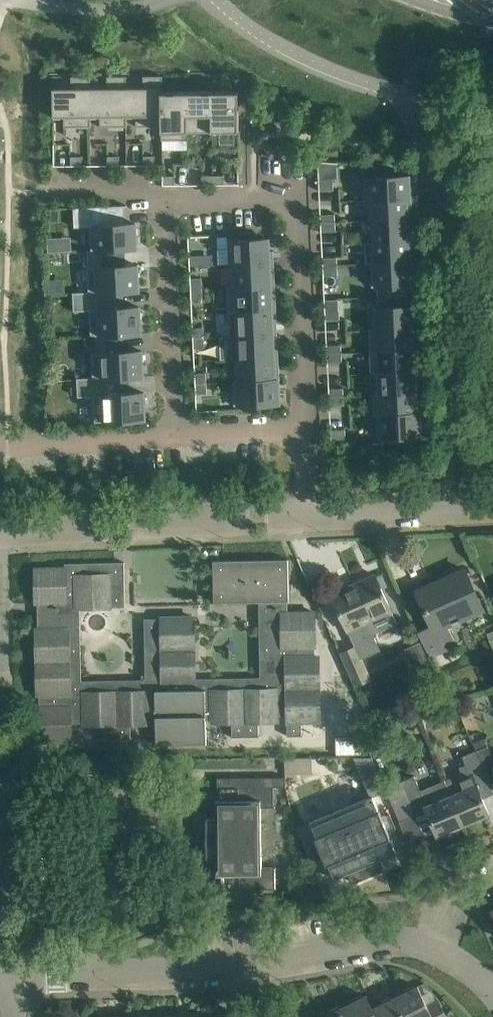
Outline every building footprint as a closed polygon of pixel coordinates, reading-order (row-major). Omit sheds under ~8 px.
[(126,116),(127,116),(136,116),(136,126),(162,126),(162,93),(163,93),(163,75),(143,76),(144,87),(127,88),(126,88),(126,116)] [(91,126),(91,116),(90,116),(90,88),(91,88),(91,76),(71,76),(71,88),(53,88),(54,117),(64,117),(64,127),(91,126)] [(90,88),(90,116),(91,116),(100,116),(101,126),(127,126),(127,116),(126,116),(126,88),(127,88),(127,76),(107,76),(108,88),(91,88),(90,88)] [(162,126),(162,140),(189,140),(188,132),(187,92),(163,93),(162,93),(162,126)] [(187,92),(188,132),(213,131),(213,92),(187,92)] [(213,131),(239,131),(239,92),(213,92),(213,131)] [(155,155),(144,156),(144,164),(155,164),(155,155)] [(71,156),(71,165),(82,165),(82,156),(71,156)] [(119,156),(108,156),(108,165),(119,165),(119,156)] [(380,170),(380,176),(364,177),(365,201),(368,201),(368,200),(407,198),(407,197),(410,197),(410,188),(411,188),(411,186),(409,186),(409,175),(400,176),(400,170),(380,170)] [(175,184),(175,175),(164,175),(164,184),(175,184)] [(203,184),(213,184),(213,175),(202,175),(203,184)] [(224,175),(213,175),(213,184),(224,184),(224,175)] [(320,181),(320,190),(334,189),(333,181),(320,181)] [(374,220),(408,218),(407,209),(412,209),(412,197),(410,197),(407,197),(407,198),(368,200),(368,201),(369,221),(374,221),(374,220)] [(137,224),(136,224),(136,223),(102,224),(102,206),(90,207),(92,250),(102,249),(104,249),(110,249),(137,248),(136,237),(138,237),(137,224)] [(335,222),(335,214),(321,214),(322,222),(335,222)] [(374,221),(375,241),(414,239),(413,227),(408,227),(408,218),(374,220),(374,221)] [(322,222),(322,230),(336,230),(335,222),(322,222)] [(47,237),(46,237),(47,251),(48,251),(59,251),(58,237),(47,237)] [(230,240),(231,264),(269,262),(268,238),(230,240)] [(414,239),(375,241),(376,262),(376,263),(410,261),(409,252),(414,252),(414,239)] [(88,267),(89,291),(89,293),(105,292),(139,291),(138,279),(140,279),(139,267),(138,267),(138,265),(104,266),(104,249),(102,249),(92,250),(93,267),(88,267)] [(201,265),(200,255),(190,255),(191,266),(201,265)] [(337,265),(337,257),(324,258),(324,266),(337,265)] [(410,261),(376,263),(376,262),(371,262),(372,287),(377,287),(377,297),(406,295),(406,285),(411,285),(410,261)] [(271,285),(269,262),(231,264),(232,286),(271,285)] [(337,265),(324,266),(324,274),(338,273),(337,265)] [(202,278),(191,278),(192,289),(202,288),(202,278)] [(230,313),(238,313),(238,311),(272,310),(272,311),(277,311),(276,294),(271,294),(271,285),(232,286),(227,286),(228,313),(230,313)] [(202,288),(192,289),(192,299),(203,298),(202,288)] [(106,308),(105,292),(89,293),(89,291),(73,292),(74,311),(90,310),(91,336),(96,336),(108,335),(141,333),(140,322),(142,321),(141,309),(140,309),(140,306),(106,308)] [(406,295),(377,297),(378,307),(373,307),(374,328),(374,329),(413,327),(412,305),(407,305),(406,295)] [(230,313),(231,336),(273,334),(272,311),(272,310),(238,311),(238,313),(230,313)] [(340,319),(340,311),(326,311),(326,319),(340,319)] [(194,327),(194,338),(204,337),(204,327),(194,327)] [(370,351),(414,349),(414,350),(419,350),(419,349),(418,337),(413,337),(413,327),(374,329),(374,328),(369,329),(370,351)] [(274,357),(273,334),(231,336),(232,359),(235,359),(274,357)] [(108,335),(96,336),(97,352),(92,353),(93,377),(93,379),(110,378),(143,376),(142,365),(144,365),(143,352),(142,352),(142,350),(109,352),(108,335)] [(205,348),(204,337),(194,338),(195,348),(205,348)] [(328,345),(328,353),(342,353),(341,345),(328,345)] [(415,371),(414,350),(414,349),(370,351),(371,374),(376,374),(376,373),(415,371)] [(328,361),(342,361),(342,353),(328,353),(328,361)] [(235,359),(236,380),(236,381),(275,379),(274,357),(235,359)] [(415,380),(415,371),(376,373),(376,374),(377,393),(377,394),(416,392),(416,393),(421,393),(420,380),(415,380)] [(206,372),(196,373),(196,383),(207,383),(206,372)] [(95,421),(145,419),(144,407),(146,407),(145,395),(144,395),(144,392),(110,393),(110,378),(93,379),(93,377),(77,378),(78,397),(94,396),(95,421)] [(275,379),(236,381),(236,380),(233,380),(234,405),(280,403),(279,391),(281,391),(280,388),(279,389),(278,378),(275,379)] [(207,393),(207,383),(196,383),(197,394),(207,393)] [(343,388),(330,389),(330,397),(344,396),(343,388)] [(380,415),(417,413),(417,412),(416,393),(416,392),(377,394),(377,393),(372,393),(373,416),(380,415)] [(330,405),(344,404),(344,396),(330,397),(330,405)] [(420,412),(417,412),(417,413),(380,415),(381,437),(392,436),(393,442),(412,441),(412,435),(421,435),(421,424),(422,424),(422,422),(420,422),(420,412)] [(345,429),(332,429),(332,437),(346,437),(345,429)] [(125,605),(125,562),(65,563),(65,568),(35,569),(36,602),(39,602),(40,629),(39,629),(36,629),(37,693),(41,693),(41,707),(38,707),(38,740),(72,739),(71,721),(85,720),(85,724),(103,723),(103,738),(133,737),(132,722),(150,722),(150,718),(157,718),(157,743),(208,742),(207,716),(214,716),(214,720),(232,720),(232,739),(262,738),(261,723),(279,722),(279,715),(289,715),(289,737),(305,737),(305,722),(322,721),(321,657),(315,657),(315,646),(317,646),(316,612),(287,613),(287,601),(290,601),(289,559),(213,560),(214,602),(261,601),(262,678),(195,679),(194,617),(161,617),(161,619),(146,619),(147,680),(80,681),(79,608),(110,607),(110,605),(125,605)] [(433,624),(418,630),(427,651),(454,639),(447,624),(482,608),(464,568),(417,589),(433,624)] [(346,589),(332,596),(356,646),(342,653),(357,684),(371,678),(362,658),(373,653),(369,645),(378,641),(374,633),(397,623),(391,609),(375,574),(354,584),(355,587),(347,591),(346,589)] [(361,737),(336,737),(336,754),(362,754),(361,737)] [(491,755),(486,745),(475,750),(489,783),(490,783),(488,777),(492,775),(492,754),(491,755)] [(489,783),(475,750),(461,756),(474,785),(451,795),(463,824),(490,813),(479,787),(489,783)] [(371,756),(353,756),(367,789),(382,782),(371,756)] [(102,764),(78,764),(78,774),(102,774),(102,764)] [(438,835),(463,824),(451,795),(426,806),(413,776),(402,780),(416,814),(427,809),(438,835)] [(274,786),(286,786),(286,777),(218,778),(218,787),(220,787),(220,799),(216,799),(216,818),(207,818),(207,837),(206,837),(207,846),(207,857),(217,857),(217,875),(221,875),(221,888),(219,888),(219,889),(276,888),(276,887),(275,887),(275,868),(276,868),(276,866),(262,866),(261,807),(275,807),(275,806),(274,806),(274,786)] [(373,795),(341,808),(369,875),(385,868),(381,858),(397,852),(390,837),(391,837),(388,829),(394,827),(395,828),(396,827),(390,813),(382,816),(380,810),(379,810),(373,795)] [(369,875),(341,808),(310,821),(316,837),(315,837),(318,843),(311,846),(317,861),(318,860),(317,859),(324,856),(327,864),(328,864),(334,878),(349,872),(353,882),(369,875)] [(395,997),(405,1016),(446,1016),(437,999),(427,1004),(417,985),(415,986),(414,984),(405,989),(406,991),(395,997)] [(371,1007),(373,1008),(366,995),(364,996),(363,994),(353,998),(354,1001),(343,1006),(348,1016),(375,1016),(371,1007)] [(395,997),(393,998),(392,996),(382,1000),(383,1002),(373,1008),(371,1007),(375,1016),(405,1016),(395,997)] [(343,1006),(340,1007),(339,1005),(330,1010),(331,1012),(321,1016),(348,1016),(343,1006)]
